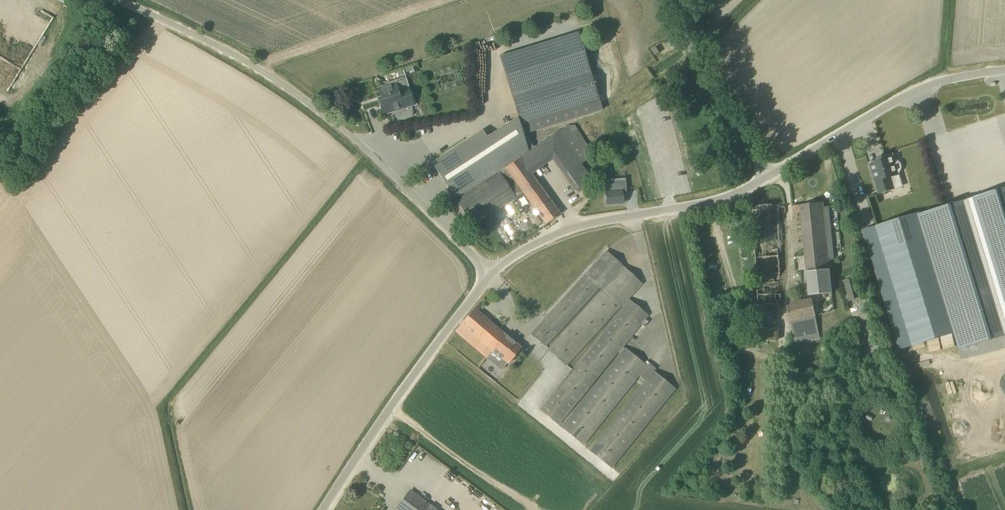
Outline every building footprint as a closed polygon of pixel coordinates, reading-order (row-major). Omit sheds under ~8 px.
[(525,134),(602,110),(578,33),(501,57),(525,134)] [(655,56),(660,53),(656,47),(651,50),(655,56)] [(378,98),(384,115),(393,112),(396,118),(400,121),(404,120),(407,119),(411,117),(413,112),(411,106),(412,105),(407,88),(401,90),(398,80),(387,84),(385,86),(378,88),(381,97),(378,98)] [(479,129),(430,161),(453,196),(453,195),(456,199),(455,199),(473,226),(523,193),(546,224),(560,214),(531,174),(552,159),(576,191),(592,179),(581,165),(594,155),(578,131),(573,135),(567,126),(558,132),(558,131),(534,148),(505,167),(479,129)] [(879,194),(889,191),(888,188),(894,186),(897,181),(896,178),(900,171),(901,169),(901,167),(900,165),(899,163),(897,162),(895,161),(892,154),(879,158),(878,160),(878,163),(870,165),(879,194)] [(606,192),(607,204),(624,203),(623,191),(625,190),(625,192),(627,192),(625,178),(608,180),(609,192),(606,192)] [(920,214),(864,232),(900,350),(957,332),(962,351),(1004,338),(1004,189),(920,214)] [(823,207),(823,203),(792,206),(793,212),(801,212),(809,296),(832,293),(829,258),(834,258),(829,207),(823,207)] [(777,227),(776,212),(786,211),(785,207),(753,210),(758,304),(759,327),(757,327),(756,339),(779,340),(780,328),(778,328),(777,311),(780,311),(780,304),(781,304),(778,242),(783,241),(782,227),(777,227)] [(642,284),(607,252),(545,319),(532,333),(546,346),(600,288),(602,290),(548,348),(567,366),(635,291),(642,284)] [(847,302),(855,299),(849,278),(841,280),(847,302)] [(795,344),(820,339),(816,316),(812,299),(790,304),(791,306),(788,307),(791,321),(795,344)] [(583,445),(640,376),(645,380),(589,449),(611,467),(674,389),(653,371),(656,368),(649,363),(647,365),(623,347),(641,324),(645,327),(648,322),(645,319),(648,315),(629,300),(539,409),(559,426),(618,353),(620,354),(561,427),(583,445)] [(508,364),(521,347),(505,335),(474,309),(456,331),(488,358),(493,351),(508,364)] [(806,413),(819,412),(818,396),(805,397),(806,413)] [(399,509),(436,509),(410,490),(397,509),(399,509)]
